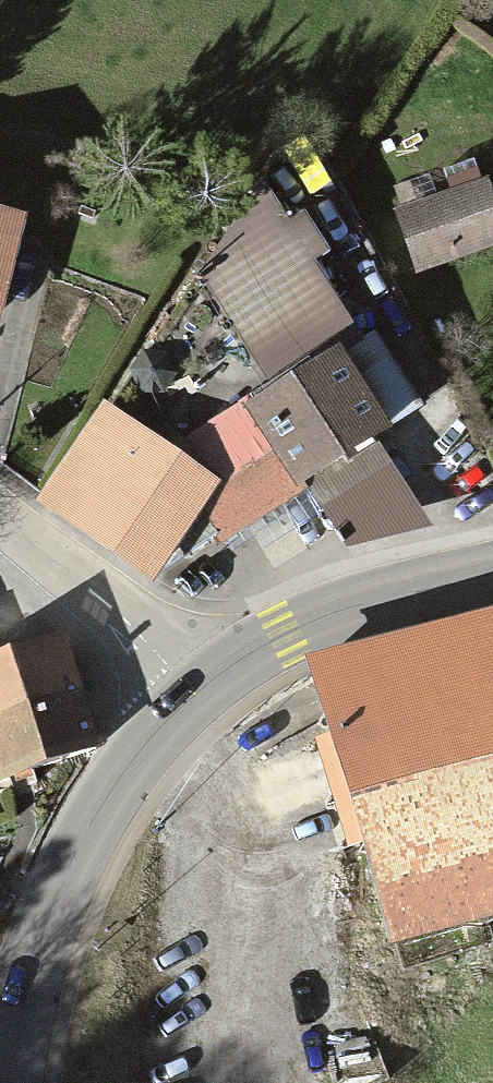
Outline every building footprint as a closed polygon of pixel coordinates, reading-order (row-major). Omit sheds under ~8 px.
[(401,210),(417,262),(492,239),(492,211),(485,184),(401,210)] [(263,185),(204,275),(274,387),(358,335),(263,185)] [(0,219),(0,300),(18,223),(0,219)] [(274,387),(244,406),(297,488),(306,482),(375,438),(422,408),(373,333),(361,341),(358,335),(274,387)] [(164,446),(106,406),(41,499),(154,577),(161,566),(219,483),(164,446)] [(173,434),(164,446),(219,483),(161,566),(297,488),(244,406),(185,438),(173,434)] [(375,438),(306,482),(346,545),(433,528),(375,438)] [(316,673),(392,937),(492,909),(492,622),(316,673)] [(0,666),(0,775),(91,745),(58,647),(0,666)]
